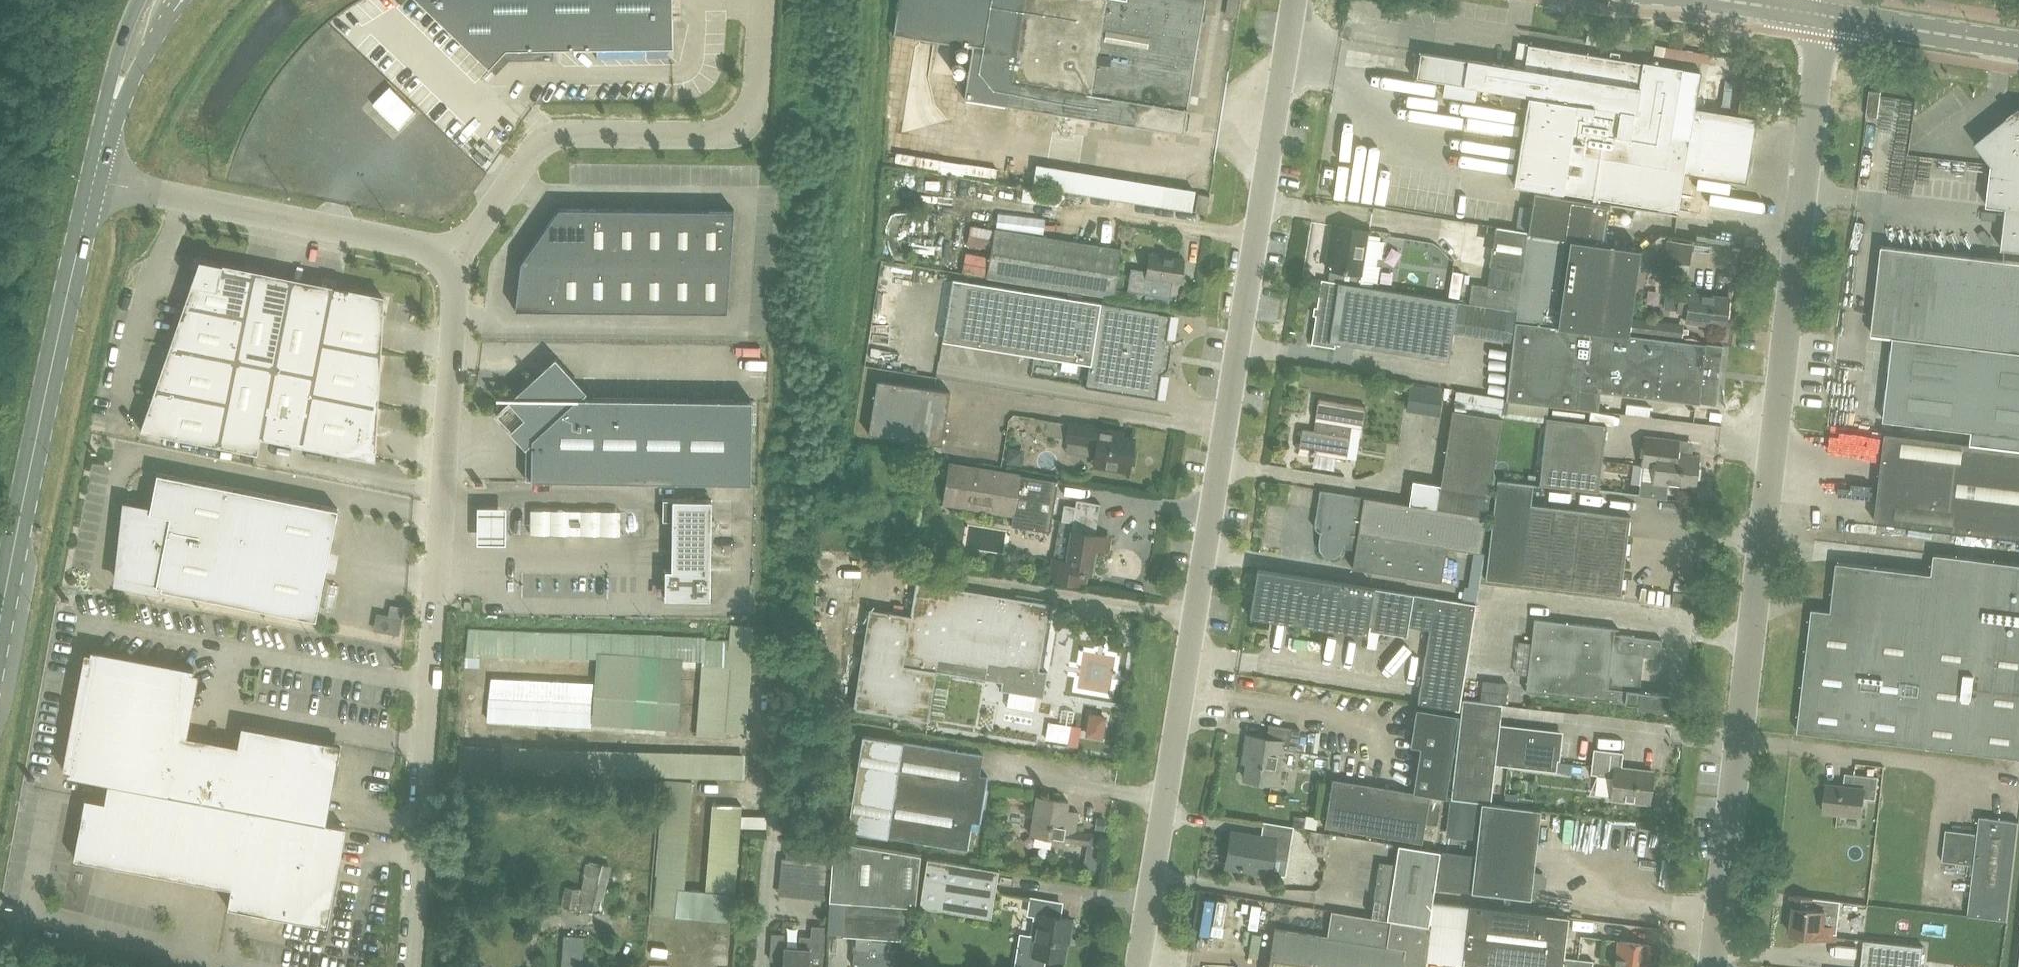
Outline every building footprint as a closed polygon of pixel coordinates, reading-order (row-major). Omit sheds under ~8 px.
[(489,67),(502,53),(509,59),(553,59),(553,48),(673,46),(671,0),(419,0),(489,67)] [(1195,128),(1211,0),(908,0),(903,34),(961,41),(956,73),(978,76),(975,100),(1195,128)] [(1420,52),(1416,77),(1463,84),(1463,85),(1528,95),(1514,184),(1549,190),(1549,194),(1559,196),(1560,191),(1677,210),(1684,172),(1745,182),(1755,125),(1756,117),(1755,117),(1755,116),(1737,113),(1694,106),(1689,137),(1671,135),(1682,67),(1642,61),(1642,62),(1619,59),(1620,53),(1610,51),(1609,57),(1528,44),(1524,68),(1467,59),(1420,52)] [(1737,113),(1755,116),(1761,80),(1743,77),(1737,113)] [(1445,83),(1443,95),(1474,100),(1476,88),(1445,83)] [(373,104),(399,129),(415,112),(389,86),(373,104)] [(1870,90),(1867,116),(1878,118),(1882,91),(1870,90)] [(2003,248),(2018,250),(2018,106),(1974,140),(1992,164),(1987,205),(2008,208),(2003,248)] [(1323,192),(1352,197),(1362,144),(1334,138),(1323,192)] [(1515,309),(1514,320),(1554,325),(1583,328),(1627,334),(1639,249),(1602,244),(1602,239),(1605,223),(1607,204),(1559,196),(1549,194),(1532,192),(1529,207),(1526,231),(1520,271),(1515,308),(1515,309)] [(1195,212),(1207,214),(1210,195),(1198,193),(1195,212)] [(585,235),(585,208),(567,208),(559,208),(544,230),(543,230),(540,235),(585,235)] [(612,263),(613,208),(585,208),(585,235),(584,262),(612,263)] [(641,208),(613,208),(612,263),(640,263),(641,208)] [(669,263),(669,208),(641,208),(640,263),(669,263)] [(697,263),(697,209),(669,208),(669,263),(697,263)] [(697,209),(697,263),(731,264),(734,209),(697,209)] [(1331,268),(1329,280),(1346,283),(1348,271),(1367,275),(1374,232),(1352,228),(1334,225),(1331,241),(1330,250),(1327,268),(1331,268)] [(1496,227),(1490,267),(1509,269),(1520,271),(1526,231),(1496,227)] [(1112,297),(1120,250),(993,229),(985,276),(1112,297)] [(585,235),(540,235),(521,262),(559,262),(584,262),(585,235)] [(1663,262),(1690,267),(1694,244),(1667,239),(1663,262)] [(1874,332),(1896,335),(2018,349),(2018,261),(1884,245),(1874,332)] [(1661,251),(1643,248),(1640,269),(1658,272),(1661,251)] [(1452,295),(1456,254),(1434,251),(1430,293),(1452,295)] [(1127,291),(1158,296),(1170,298),(1172,285),(1171,285),(1171,281),(1181,282),(1184,259),(1149,254),(1146,270),(1130,268),(1127,291)] [(200,261),(196,281),(195,281),(191,304),(186,303),(181,325),(177,346),(171,345),(167,367),(167,366),(162,388),(157,387),(153,408),(148,408),(141,429),(258,453),(261,436),(376,459),(377,436),(371,435),(377,405),(371,403),(375,382),(374,382),(380,351),(374,350),(378,329),(384,298),(363,293),(331,287),(331,289),(310,284),(274,277),(253,273),(253,271),(220,265),(200,261)] [(559,262),(521,262),(518,285),(559,286),(559,262)] [(559,262),(559,286),(558,310),(584,310),(584,262),(559,262)] [(584,262),(584,310),(612,310),(612,263),(584,262)] [(612,263),(612,310),(640,311),(640,263),(612,263)] [(669,263),(640,263),(640,311),(668,311),(669,263)] [(697,263),(669,263),(668,311),(696,311),(697,263)] [(697,263),(696,311),(727,312),(731,264),(697,263)] [(1472,283),(1469,302),(1515,308),(1520,271),(1509,269),(1506,288),(1487,285),(1472,283)] [(1089,359),(1085,387),(1158,399),(1171,314),(1155,311),(952,277),(943,334),(1089,359)] [(1346,283),(1329,280),(1321,279),(1311,343),(1334,347),(1335,342),(1447,360),(1457,301),(1441,298),(1426,296),(1346,283)] [(515,309),(558,310),(559,286),(518,285),(515,309)] [(1685,310),(1684,320),(1724,324),(1727,297),(1693,293),(1693,288),(1678,286),(1676,309),(1685,310)] [(1503,393),(1502,400),(1576,409),(1578,389),(1599,392),(1714,405),(1721,345),(1681,340),(1631,335),(1627,334),(1583,328),(1554,325),(1514,320),(1510,341),(1510,346),(1503,393)] [(1632,322),(1631,335),(1681,340),(1683,328),(1632,322)] [(1886,419),(1973,429),(1971,442),(2018,448),(2018,349),(1896,335),(1886,419)] [(532,439),(532,447),(531,478),(526,478),(526,479),(751,482),(752,400),(581,395),(584,391),(574,380),(574,381),(559,364),(548,373),(545,369),(496,413),(525,445),(532,439)] [(941,442),(948,389),(876,378),(868,431),(941,442)] [(1438,412),(1442,387),(1411,382),(1407,407),(1438,412)] [(1298,450),(1336,457),(1347,459),(1352,426),(1362,428),(1366,406),(1318,398),(1315,420),(1320,421),(1318,431),(1302,428),(1298,450)] [(1412,480),(1408,503),(1486,516),(1489,497),(1487,496),(1500,418),(1451,410),(1439,484),(1412,480)] [(1597,491),(1605,424),(1545,417),(1538,484),(1597,491)] [(1065,422),(1062,439),(1094,444),(1091,464),(1109,468),(1129,471),(1134,438),(1113,435),(1113,430),(1106,429),(1065,422)] [(1875,521),(1900,524),(1916,526),(2018,538),(2018,448),(1971,442),(1886,432),(1875,521)] [(1645,436),(1638,496),(1666,499),(1668,483),(1692,486),(1696,456),(1691,456),(1673,454),(1674,440),(1645,436)] [(948,463),(942,504),(1013,515),(1011,525),(1050,531),(1058,480),(1020,474),(948,463)] [(132,510),(132,506),(126,505),(118,581),(146,586),(157,588),(158,584),(162,585),(161,588),(316,619),(338,508),(158,472),(150,510),(146,509),(145,513),(132,510)] [(1629,515),(1528,504),(1530,484),(1495,480),(1483,579),(1619,595),(1629,515)] [(1315,524),(1315,525),(1315,526),(1315,528),(1316,529),(1317,530),(1318,530),(1319,531),(1320,531),(1319,541),(1318,543),(1319,550),(1323,555),(1329,558),(1336,557),(1341,553),(1343,547),(1344,541),(1356,543),(1352,567),(1441,582),(1447,546),(1480,551),(1486,516),(1408,503),(1361,496),(1320,489),(1315,524)] [(505,498),(475,498),(476,536),(506,536),(505,498)] [(663,499),(663,520),(673,520),(672,569),(666,569),(665,598),(710,598),(712,500),(673,499),(663,499)] [(1053,558),(1050,579),(1073,583),(1085,584),(1087,572),(1091,572),(1095,548),(1104,550),(1108,550),(1110,537),(1106,536),(1095,534),(1096,533),(1100,503),(1086,501),(1076,499),(1075,506),(1064,504),(1061,520),(1059,520),(1053,558)] [(580,534),(581,510),(571,510),(571,534),(580,534)] [(1934,555),(1932,574),(1836,563),(1830,612),(1811,609),(1796,732),(2018,760),(2018,565),(1934,555)] [(1471,560),(1470,569),(1480,571),(1481,561),(1471,560)] [(1370,625),(1380,627),(1409,632),(1411,618),(1430,621),(1417,704),(1458,710),(1474,602),(1433,596),(1385,589),(1257,568),(1250,616),(1368,635),(1370,625)] [(868,607),(852,707),(928,720),(936,670),(1002,681),(1001,689),(1009,691),(1007,707),(1035,711),(1037,695),(1043,696),(1047,671),(1043,670),(1039,669),(1050,603),(1016,597),(916,581),(910,614),(868,607)] [(1693,594),(1673,591),(1671,605),(1691,607),(1693,594)] [(1660,639),(1636,636),(1616,634),(1616,628),(1533,618),(1531,642),(1517,640),(1513,673),(1527,674),(1525,688),(1635,701),(1635,707),(1666,711),(1668,695),(1637,691),(1641,656),(1658,658),(1660,639)] [(68,775),(109,783),(226,805),(238,746),(180,734),(191,672),(193,672),(194,668),(91,649),(90,653),(92,654),(70,771),(68,771),(68,775)] [(1507,683),(1483,681),(1481,699),(1505,701),(1507,683)] [(1450,798),(1490,803),(1494,763),(1555,770),(1556,760),(1559,731),(1499,725),(1501,703),(1461,699),(1450,798)] [(1331,778),(1324,826),(1421,841),(1428,793),(1446,796),(1459,714),(1414,707),(1408,746),(1419,748),(1412,790),(1331,778)] [(1087,736),(1101,739),(1104,719),(1091,717),(1087,736)] [(1073,725),(1062,724),(1049,722),(1047,738),(1070,741),(1073,725)] [(1245,779),(1257,781),(1276,784),(1282,747),(1298,750),(1302,727),(1283,725),(1269,722),(1269,723),(1267,738),(1248,735),(1245,755),(1249,756),(1245,779)] [(242,725),(238,746),(226,805),(246,808),(326,823),(337,763),(334,763),(337,747),(321,744),(321,740),(242,725)] [(848,830),(886,836),(967,849),(971,822),(979,823),(987,775),(979,774),(982,754),(863,735),(848,830)] [(1649,802),(1652,771),(1620,767),(1622,751),(1593,748),(1590,773),(1613,776),(1610,797),(1649,802)] [(1556,760),(1555,770),(1571,771),(1572,762),(1556,760)] [(1875,802),(1877,777),(1853,775),(1851,788),(1826,785),(1823,811),(1860,816),(1862,801),(1875,802)] [(74,858),(232,887),(246,808),(226,805),(109,783),(105,802),(86,798),(74,858)] [(1505,792),(1503,805),(1517,806),(1518,797),(1518,794),(1505,792)] [(1078,811),(1077,811),(1067,809),(1069,801),(1037,796),(1035,807),(1031,835),(1092,845),(1094,834),(1075,831),(1078,811)] [(1540,873),(1532,872),(1539,809),(1517,806),(1503,805),(1480,802),(1470,891),(1530,898),(1531,886),(1538,887),(1541,884),(1542,876),(1540,873)] [(346,827),(326,823),(246,808),(232,887),(228,907),(327,925),(346,827)] [(1293,815),(1291,826),(1302,828),(1304,817),(1293,815)] [(2018,825),(2018,820),(1980,815),(1977,833),(1945,829),(1942,860),(1973,864),(1967,914),(2008,919),(2018,825)] [(1232,865),(1232,866),(1285,875),(1293,828),(1265,823),(1262,837),(1237,833),(1237,834),(1238,834),(1233,866),(1232,865)] [(831,889),(829,934),(844,935),(846,899),(903,903),(916,904),(920,853),(835,840),(833,862),(831,889)] [(1427,926),(1440,851),(1398,844),(1395,863),(1378,861),(1369,916),(1427,926)] [(782,857),(779,884),(831,889),(833,862),(785,857),(782,857)] [(920,906),(980,916),(991,918),(999,870),(928,858),(920,906)] [(566,886),(562,906),(599,913),(600,911),(598,911),(607,865),(588,861),(582,889),(566,886)] [(1790,893),(1787,922),(1791,923),(1790,933),(1805,934),(1814,935),(1835,938),(1839,899),(1790,893)] [(1064,960),(1068,933),(1070,933),(1073,919),(1059,917),(1061,903),(1032,898),(1029,913),(1037,914),(1033,937),(1022,935),(1016,966),(1043,966),(1044,956),(1064,960)] [(844,935),(854,936),(854,945),(854,948),(852,948),(851,965),(856,965),(856,966),(898,966),(899,961),(895,961),(896,948),(891,948),(892,939),(900,939),(903,903),(846,899),(844,935)] [(1592,960),(1563,956),(1568,916),(1468,904),(1461,966),(1592,966),(1592,960)] [(1330,937),(1290,930),(1275,927),(1268,966),(1422,966),(1429,928),(1334,912),(1330,937)] [(809,954),(822,955),(824,926),(810,925),(809,936),(799,935),(798,949),(783,948),(782,966),(808,966),(809,954)] [(1981,930),(1981,941),(1999,942),(1999,930),(1981,930)] [(583,947),(584,935),(563,933),(560,966),(581,966),(583,947)] [(1924,945),(1864,939),(1861,966),(1921,966),(1924,945)] [(1648,944),(1617,940),(1614,966),(1645,966),(1648,944)]
